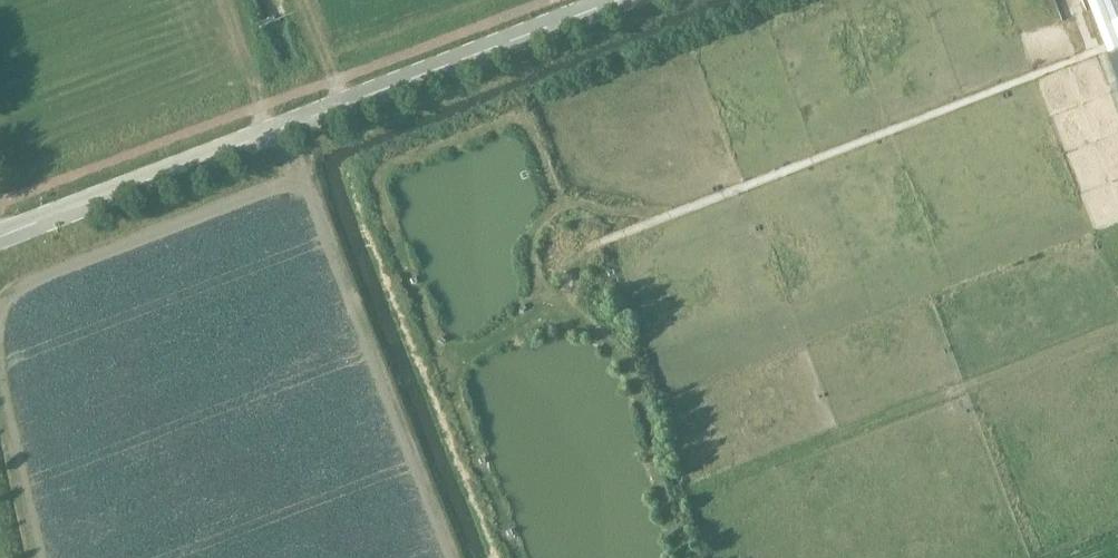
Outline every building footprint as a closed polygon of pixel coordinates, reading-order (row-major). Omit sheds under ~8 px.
[(1111,64),(1117,61),(1117,0),(1087,0),(1111,64)]
